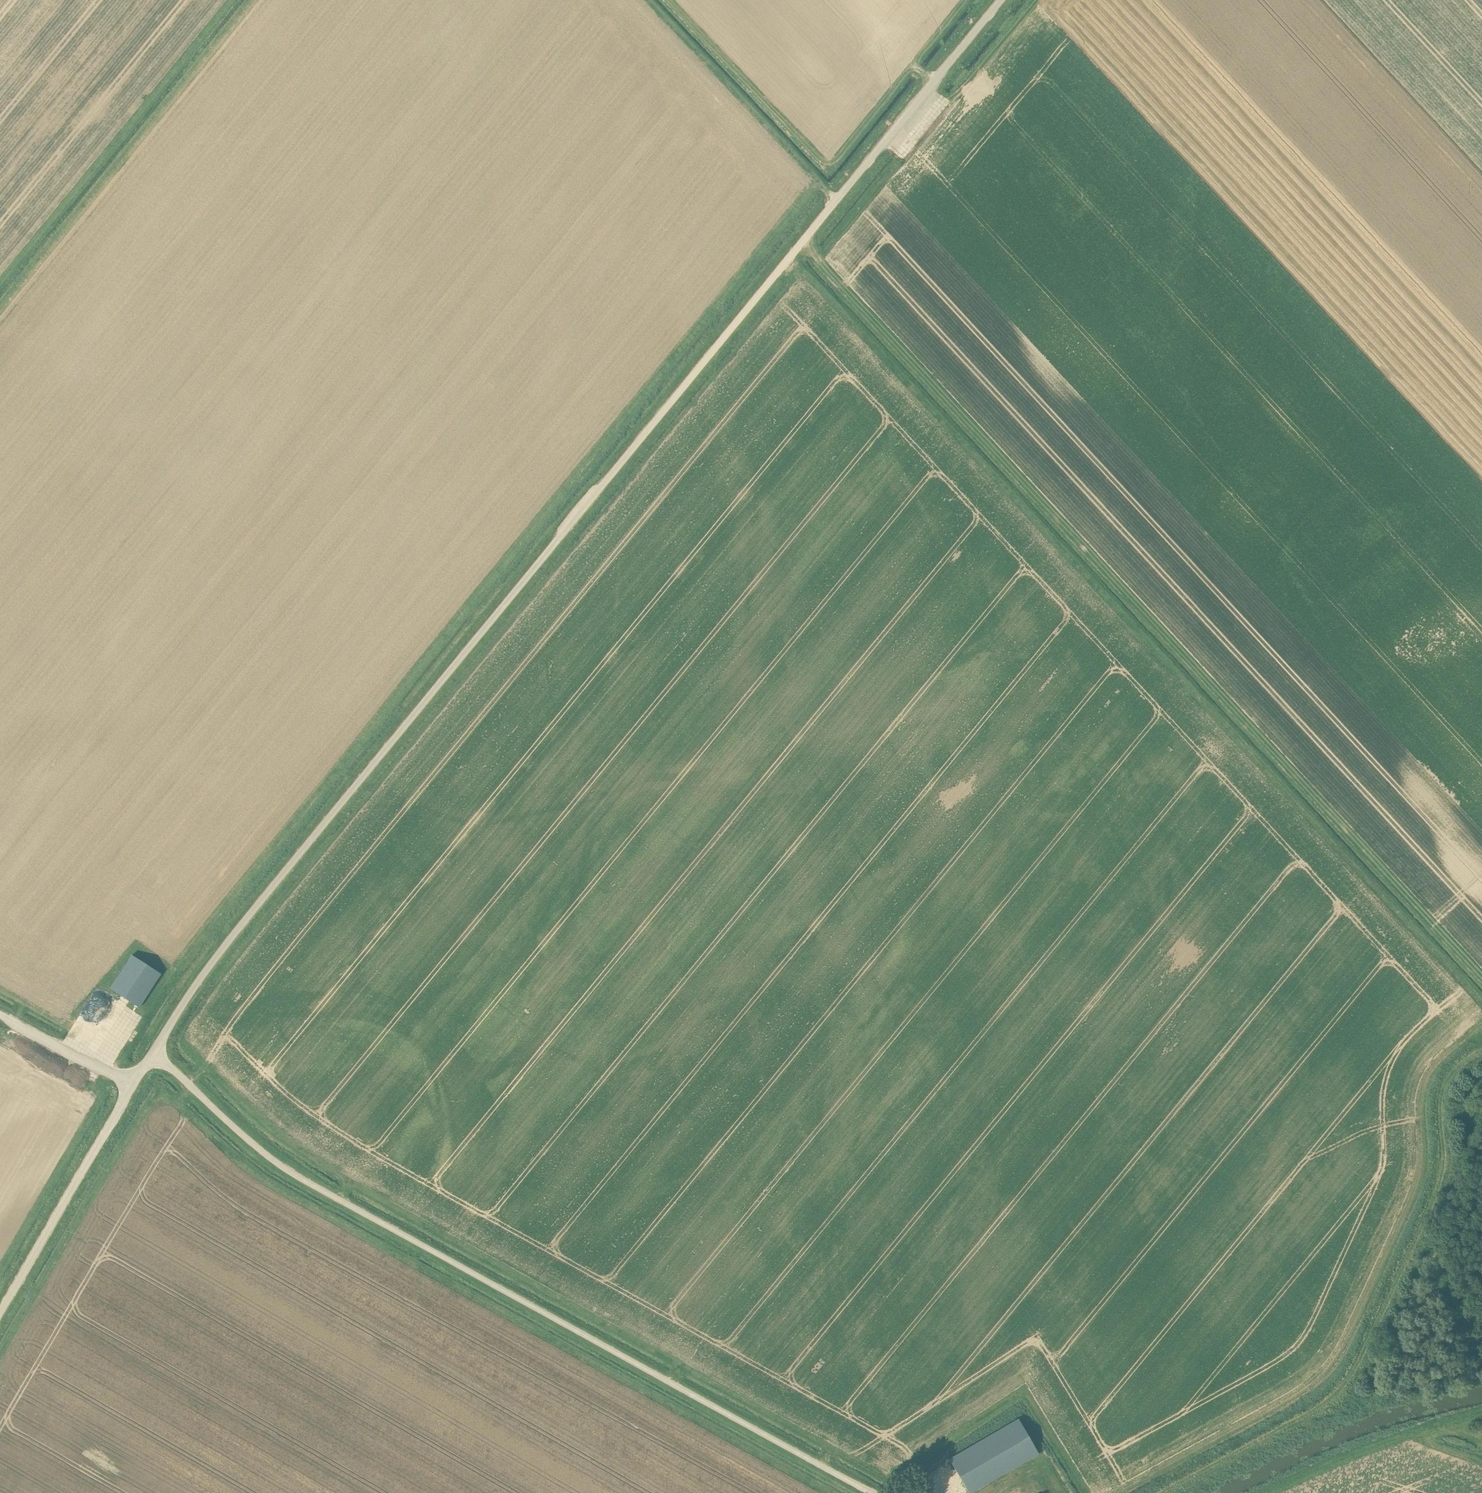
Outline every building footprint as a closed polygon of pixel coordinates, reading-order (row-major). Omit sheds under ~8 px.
[(958,1454),(949,1459),(969,1492),(971,1492),(1039,1454),(1018,1419),(958,1454)]
